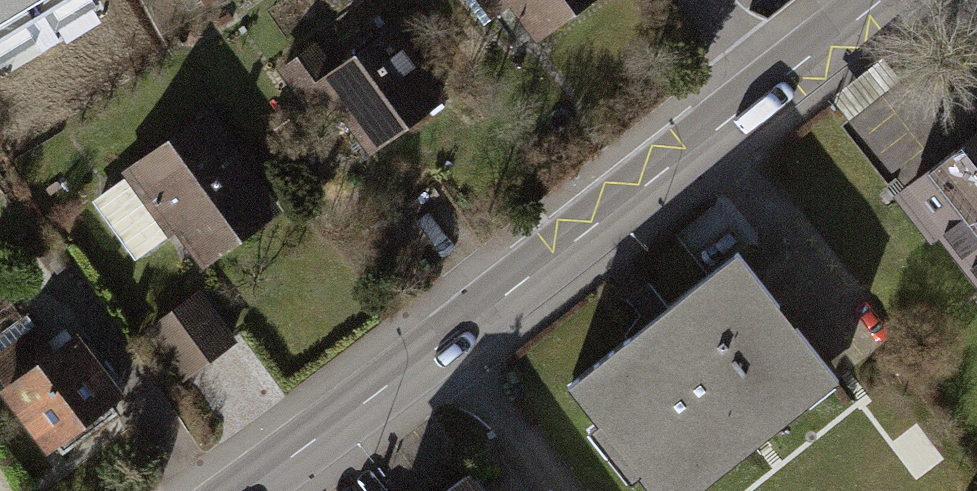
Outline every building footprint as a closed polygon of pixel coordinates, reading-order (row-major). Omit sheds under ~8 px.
[(60,0),(0,0),(0,36),(60,0)] [(495,23),(515,7),(539,38),(589,0),(478,0),(495,23)] [(314,57),(284,79),(325,135),(340,123),(366,160),(449,100),(397,28),(329,78),(314,57)] [(208,115),(126,173),(195,270),(277,212),(208,115)] [(976,286),(976,137),(904,195),(976,286)] [(570,391),(651,490),(703,490),(844,379),(743,253),(570,391)] [(200,290),(152,326),(192,380),(241,345),(200,290)] [(0,384),(0,389),(43,449),(123,392),(79,329),(0,384)] [(445,490),(476,490),(465,476),(445,490)]
